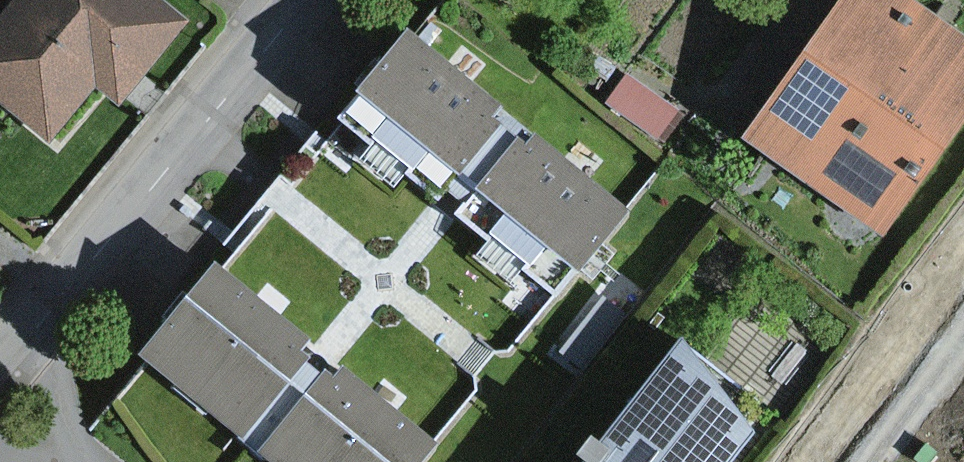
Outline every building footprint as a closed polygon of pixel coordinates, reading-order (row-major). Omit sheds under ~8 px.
[(0,21),(0,106),(43,141),(90,82),(115,102),(177,26),(144,0),(17,0),(0,21)] [(800,49),(945,148),(963,121),(963,30),(920,0),(834,0),(800,49)] [(520,101),(413,15),(336,110),(439,193),(448,182),(477,205),(468,216),(562,292),(639,198),(536,115),(529,125),(512,111),(520,101)] [(800,49),(741,133),(890,232),(945,148),(800,49)] [(635,72),(616,98),(671,136),(689,109),(635,72)] [(140,350),(247,436),(254,427),(271,440),(264,450),(278,461),(424,461),(443,439),(348,363),(339,374),(311,350),(320,339),(217,256),(140,350)] [(611,293),(571,343),(593,361),(634,312),(611,293)] [(752,432),(679,333),(593,441),(586,438),(573,456),(581,461),(729,461),(752,432)]
